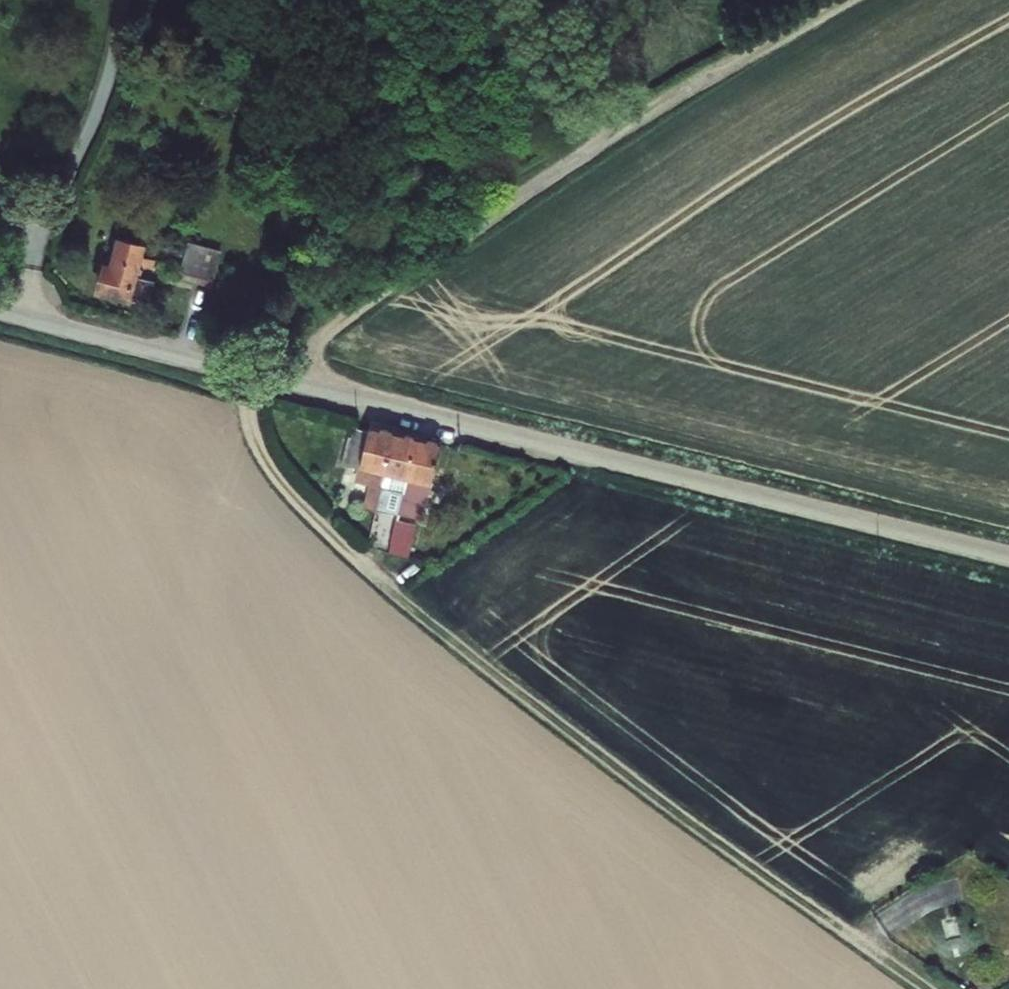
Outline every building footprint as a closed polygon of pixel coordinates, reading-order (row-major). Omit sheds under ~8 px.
[(100,270),(94,292),(136,304),(148,264),(132,260),(135,249),(115,243),(106,271),(100,270)] [(178,276),(210,283),(218,251),(186,243),(178,276)] [(383,452),(350,444),(329,516),(339,519),(349,492),(359,496),(351,522),(361,524),(383,452)] [(383,452),(361,524),(370,528),(379,499),(392,503),(406,458),(383,452)] [(428,464),(406,458),(392,503),(389,514),(396,517),(401,502),(415,506),(428,464)] [(409,559),(418,524),(395,518),(386,553),(409,559)] [(372,566),(380,542),(372,540),(366,561),(372,566)] [(372,566),(378,571),(387,545),(380,542),(372,566)]
